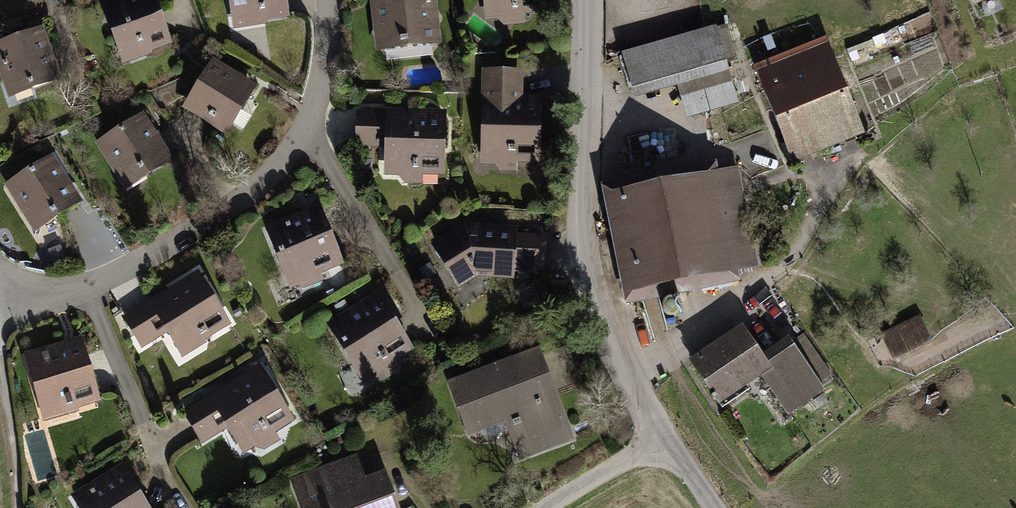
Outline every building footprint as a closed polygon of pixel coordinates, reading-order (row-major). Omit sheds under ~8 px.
[(100,4),(122,65),(151,54),(151,52),(172,44),(156,0),(112,0),(100,4)] [(233,31),(267,25),(267,22),(289,18),(286,0),(228,0),(233,31)] [(376,53),(442,45),(437,0),(370,0),(376,53)] [(485,21),(497,20),(505,26),(527,24),(526,15),(546,13),(545,0),(483,0),(485,21)] [(716,25),(621,54),(635,101),(678,88),(730,73),(728,64),(737,61),(727,25),(716,28),(716,25)] [(0,42),(0,80),(7,100),(62,81),(42,27),(0,42)] [(828,37),(753,66),(792,165),(867,135),(828,37)] [(212,58),(181,109),(226,137),(257,86),(212,58)] [(523,71),(483,69),(480,164),(492,164),(499,171),(521,172),(521,163),(542,164),(543,101),(522,100),(523,71)] [(730,73),(678,88),(687,119),(740,104),(730,73)] [(386,112),(356,111),(356,147),(384,148),(384,177),(397,177),(405,184),(424,185),(424,177),(446,177),(448,110),(386,109),(386,112)] [(143,113),(94,144),(125,192),(174,161),(143,113)] [(52,154),(3,186),(34,234),(82,204),(52,154)] [(760,268),(739,167),(720,171),(718,161),(601,185),(626,306),(740,282),(739,273),(760,268)] [(320,206),(264,228),(289,291),(298,287),(304,289),(325,281),(322,275),(344,266),(320,206)] [(464,224),(430,245),(458,291),(479,278),(514,281),(515,273),(537,274),(537,272),(545,272),(547,239),(540,239),(540,236),(518,234),(518,228),(464,224)] [(198,270),(120,319),(140,350),(167,333),(182,358),(233,325),(198,270)] [(379,293),(325,326),(362,386),(374,378),(385,380),(401,370),(397,363),(415,352),(379,293)] [(934,344),(920,316),(881,335),(895,364),(934,344)] [(745,326),(689,363),(719,408),(762,379),(788,417),(826,391),(790,338),(764,355),(745,326)] [(77,411),(101,404),(82,336),(22,354),(42,424),(78,413),(77,411)] [(541,349),(446,385),(467,438),(506,424),(521,462),(576,441),(541,349)] [(260,364),(182,413),(201,444),(226,429),(243,455),(254,448),(265,451),(281,441),(277,434),(296,422),(260,364)] [(291,480),(301,507),(399,507),(386,472),(365,480),(357,456),(291,480)] [(69,498),(75,507),(148,507),(121,466),(69,498)]
